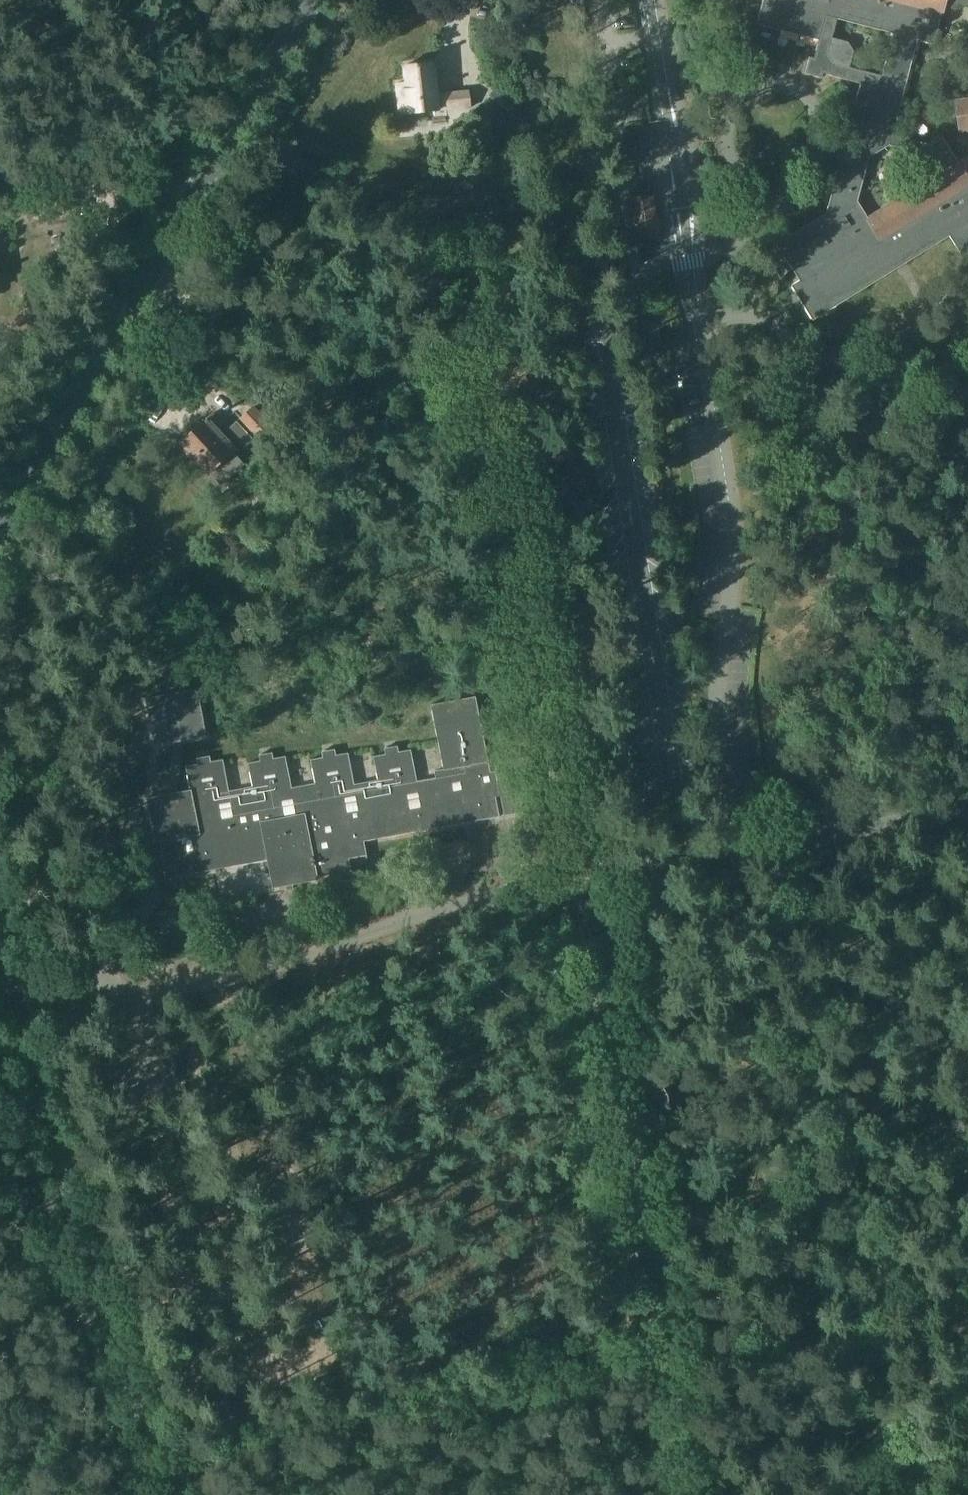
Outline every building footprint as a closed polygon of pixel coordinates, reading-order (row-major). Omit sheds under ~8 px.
[(840,134),(835,153),(834,153),(839,162),(826,213),(776,244),(799,280),(791,285),(812,320),(950,237),(962,256),(967,253),(967,155),(958,161),(943,137),(931,145),(901,137),(894,127),(917,40),(934,44),(941,15),(943,16),(945,8),(947,0),(762,0),(757,24),(818,40),(814,58),(809,57),(805,73),(821,77),(822,73),(860,82),(848,129),(840,134)] [(945,8),(967,5),(967,0),(947,0),(945,8)] [(404,66),(406,82),(397,83),(401,113),(443,108),(443,109),(471,107),(469,92),(439,95),(435,62),(404,66)] [(516,102),(497,86),(489,96),(508,111),(516,102)] [(958,133),(967,131),(967,97),(954,99),(958,133)] [(473,121),(474,134),(487,133),(486,120),(473,121)] [(637,241),(661,237),(655,201),(631,204),(637,241)] [(270,425),(252,406),(240,417),(257,436),(270,425)] [(245,464),(235,451),(237,449),(218,428),(225,422),(215,410),(181,441),(210,473),(212,472),(222,484),(245,464)] [(170,839),(177,876),(267,859),(273,887),(319,878),(318,875),(334,872),(332,861),(367,854),(364,840),(499,814),(476,695),(431,704),(444,768),(434,770),(435,777),(417,780),(411,749),(399,751),(398,745),(384,748),(385,753),(374,755),(378,779),(355,783),(349,752),(337,754),(335,748),(322,751),(323,756),(311,759),(315,782),(292,787),(286,755),(274,757),(273,752),(259,754),(260,760),(249,762),(253,786),(230,790),(224,758),(211,761),(210,755),(197,757),(198,763),(186,766),(190,789),(147,797),(155,842),(170,839)] [(82,893),(84,903),(94,901),(92,891),(82,893)]
